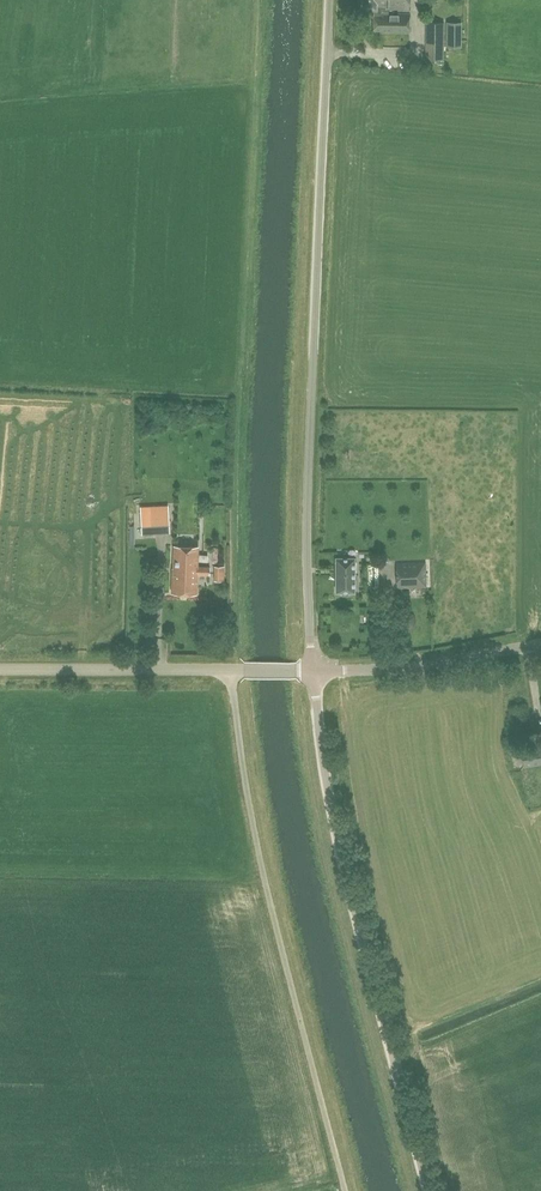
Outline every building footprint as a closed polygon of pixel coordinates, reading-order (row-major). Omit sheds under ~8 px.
[(360,8),(374,9),(373,31),(409,32),(410,13),(383,13),(383,9),(410,9),(410,0),(360,0),(360,8)] [(444,22),(428,22),(428,59),(444,59),(444,22)] [(447,22),(447,46),(461,46),(461,22),(447,22)] [(167,507),(140,508),(141,532),(168,531),(167,507)] [(174,545),(173,592),(197,593),(197,574),(210,574),(211,567),(197,566),(198,546),(174,545)] [(336,557),(336,591),(354,591),(354,571),(357,571),(357,561),(352,561),(352,558),(354,558),(354,557),(336,557)] [(425,561),(396,562),(398,587),(427,586),(425,561)] [(224,566),(215,566),(215,581),(224,581),(224,566)] [(12,724),(12,709),(0,709),(0,724),(12,724)]
